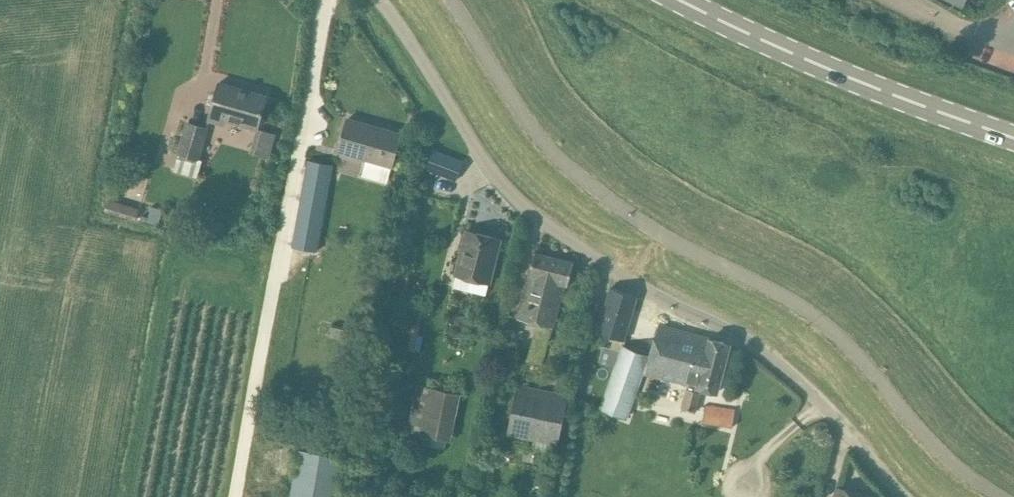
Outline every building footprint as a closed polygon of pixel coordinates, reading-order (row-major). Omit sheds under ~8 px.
[(974,28),(988,0),(917,0),(974,28)] [(267,96),(220,82),(209,119),(224,123),(225,118),(258,128),(267,96)] [(401,134),(347,119),(338,150),(392,165),(401,134)] [(206,127),(188,122),(174,171),(197,178),(203,158),(197,157),(206,127)] [(271,156),(274,131),(259,129),(256,154),(271,156)] [(464,161),(433,150),(426,169),(456,180),(464,161)] [(334,165),(309,160),(292,248),(317,252),(334,165)] [(140,208),(108,198),(104,210),(136,220),(140,208)] [(462,249),(455,276),(472,280),(469,290),(486,295),(489,284),(496,258),(501,239),(467,230),(462,249)] [(530,273),(519,317),(538,322),(550,325),(561,284),(567,286),(568,283),(573,264),(535,254),(530,273)] [(604,306),(596,328),(623,337),(631,316),(637,297),(611,287),(604,306)] [(399,321),(397,347),(419,349),(421,323),(399,321)] [(615,367),(611,380),(636,390),(640,378),(646,373),(687,384),(682,404),(681,408),(696,412),(697,408),(703,387),(717,391),(725,363),(730,344),(659,324),(654,344),(650,355),(624,345),(622,350),(615,367)] [(565,349),(552,346),(550,354),(562,357),(565,349)] [(603,346),(599,362),(615,367),(622,350),(603,346)] [(461,395),(419,385),(408,431),(423,435),(421,443),(445,448),(447,440),(450,441),(461,395)] [(567,397),(518,387),(509,432),(522,434),(520,445),(550,450),(552,440),(558,441),(567,397)] [(735,407),(707,402),(704,421),(732,426),(735,407)] [(296,449),(288,496),(336,496),(343,457),(296,449)] [(838,488),(836,496),(871,496),(838,488)]
